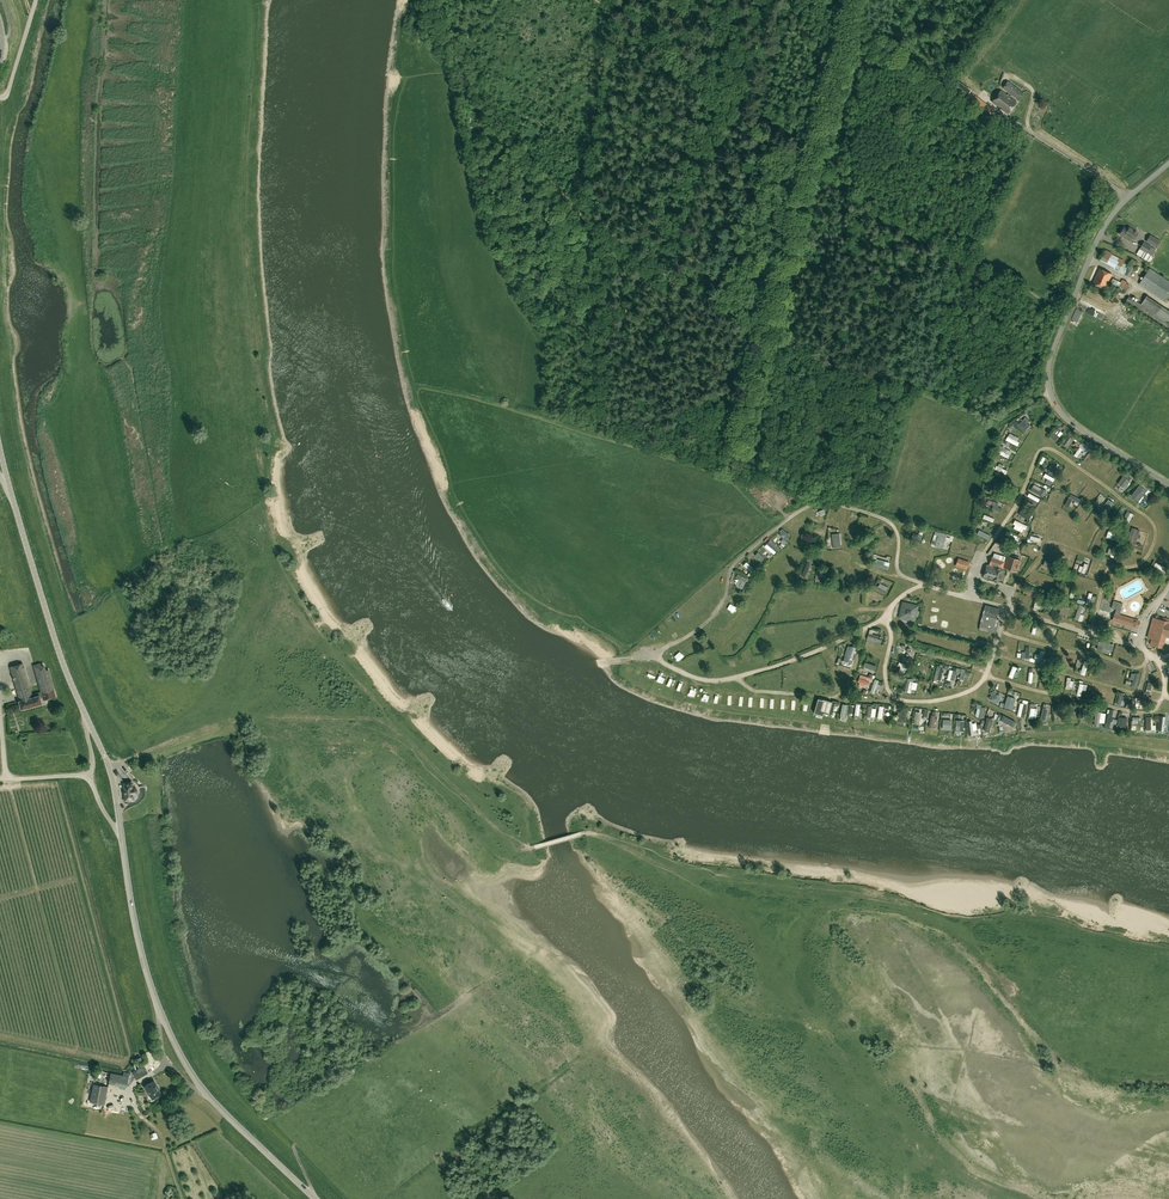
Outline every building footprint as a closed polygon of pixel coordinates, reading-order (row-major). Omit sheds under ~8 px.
[(1009,81),(1003,88),(1010,93),(1008,95),(1002,90),(993,102),(1009,113),(1017,102),(1011,97),(1012,95),(1018,99),(1023,92),(1009,81)] [(970,92),(964,100),(973,107),(979,98),(970,92)] [(994,109),(986,103),(980,112),(988,117),(994,109)] [(1130,241),(1132,238),(1134,239),(1137,234),(1134,232),(1135,231),(1130,227),(1128,230),(1124,227),(1120,234),(1130,241)] [(1146,242),(1157,248),(1161,241),(1150,234),(1146,242)] [(1149,261),(1156,249),(1144,241),(1137,254),(1149,261)] [(1133,259),(1130,266),(1127,265),(1126,267),(1123,266),(1124,263),(1123,262),(1124,260),(1120,258),(1119,259),(1111,255),(1112,253),(1105,250),(1100,260),(1115,267),(1114,268),(1131,276),(1138,261),(1133,259)] [(1107,286),(1112,274),(1099,268),(1093,283),(1105,289),(1109,290),(1110,287),(1107,286)] [(1168,297),(1168,281),(1150,268),(1139,284),(1166,301),(1168,297)] [(1126,280),(1121,278),(1119,281),(1112,277),(1109,282),(1117,287),(1118,284),(1122,287),(1126,280)] [(1147,296),(1141,305),(1129,296),(1126,302),(1168,332),(1168,310),(1147,296)] [(1034,419),(1037,417),(1033,408),(1029,409),(1034,419)] [(1017,422),(1015,420),(1013,423),(1023,431),(1029,423),(1021,417),(1017,422)] [(1006,436),(1004,439),(1013,443),(1017,436),(1003,430),(1001,433),(1006,436)] [(1067,434),(1062,441),(1066,444),(1072,437),(1067,434)] [(1078,444),(1072,454),(1076,456),(1082,446),(1078,444)] [(1006,456),(1009,451),(1001,447),(998,452),(1006,456)] [(1082,459),(1085,462),(1088,459),(1090,461),(1094,457),(1089,452),(1082,459)] [(995,459),(992,468),(1003,471),(1006,462),(995,459)] [(1038,470),(1037,474),(1045,476),(1046,469),(1041,468),(1041,470),(1038,470)] [(991,486),(994,487),(997,480),(991,477),(984,490),(988,492),(991,486)] [(1071,486),(1076,489),(1081,482),(1077,478),(1071,486)] [(1137,485),(1130,495),(1135,498),(1142,488),(1137,485)] [(1073,503),(1075,499),(1069,495),(1064,503),(1067,505),(1069,501),(1073,503)] [(1077,515),(1083,505),(1079,502),(1073,512),(1077,515)] [(1034,514),(1037,514),(1036,519),(1042,520),(1044,512),(1039,511),(1039,508),(1035,507),(1034,514)] [(821,510),(817,509),(815,516),(822,518),(825,509),(821,508),(821,510)] [(980,517),(988,519),(989,511),(981,510),(980,517)] [(1085,521),(1089,523),(1094,512),(1090,510),(1085,521)] [(853,517),(849,516),(848,526),(856,527),(857,515),(853,515),(853,517)] [(839,519),(826,517),(825,524),(838,526),(839,519)] [(1015,521),(1012,527),(1020,530),(1023,525),(1015,521)] [(816,534),(823,534),(823,525),(810,524),(809,530),(816,530),(816,534)] [(873,527),(881,536),(883,533),(875,524),(873,527)] [(831,545),(840,545),(839,535),(831,536),(831,545)] [(799,547),(805,551),(809,545),(803,541),(799,547)] [(773,551),(777,547),(772,542),(768,546),(773,551)] [(1106,547),(1104,554),(1112,556),(1115,550),(1106,547)] [(756,552),(752,558),(750,563),(755,566),(758,562),(762,564),(766,557),(756,552)] [(1071,566),(1073,552),(1069,552),(1068,557),(1063,556),(1061,564),(1071,566)] [(999,558),(993,557),(990,565),(987,564),(984,578),(999,582),(1003,570),(1006,557),(999,555),(999,558)] [(1006,568),(1018,571),(1021,560),(1009,557),(1006,568)] [(886,566),(886,564),(883,564),(883,559),(875,558),(874,564),(886,566)] [(967,569),(969,563),(959,560),(957,566),(967,569)] [(1162,572),(1165,566),(1153,561),(1152,562),(1146,560),(1144,565),(1162,572)] [(742,565),(751,571),(754,567),(744,561),(742,565)] [(806,561),(801,575),(805,576),(810,563),(806,561)] [(1077,570),(1084,572),(1086,563),(1083,562),(1082,565),(1078,564),(1077,570)] [(1093,573),(1100,575),(1103,566),(1095,564),(1093,573)] [(736,573),(734,577),(740,579),(737,586),(742,588),(746,577),(736,573)] [(959,581),(957,576),(953,577),(952,574),(949,575),(952,583),(959,581)] [(1133,591),(1142,587),(1138,578),(1130,582),(1133,587),(1131,588),(1133,591)] [(883,593),(885,590),(875,584),(873,587),(883,593)] [(1049,602),(1051,595),(1022,586),(1019,593),(1049,602)] [(1128,594),(1125,586),(1118,589),(1121,597),(1128,594)] [(731,589),(729,594),(740,598),(742,592),(731,589)] [(879,601),(882,596),(871,590),(868,595),(879,601)] [(1087,592),(1084,600),(1090,602),(1093,594),(1087,592)] [(1121,611),(1123,604),(1113,601),(1111,608),(1121,611)] [(919,606),(903,602),(899,617),(915,621),(919,606)] [(1064,613),(1067,606),(1061,604),(1059,612),(1064,613)] [(1078,604),(1073,617),(1080,620),(1083,613),(1082,613),(1084,606),(1078,604)] [(994,633),(994,632),(997,633),(1001,620),(997,619),(1000,609),(986,606),(980,630),(994,633)] [(1137,627),(1139,620),(1115,614),(1113,620),(1137,627)] [(1168,622),(1168,619),(1156,615),(1155,617),(1154,617),(1148,637),(1157,639),(1155,645),(1163,648),(1166,636),(1168,637),(1168,622)] [(1034,633),(1035,628),(1039,629),(1040,625),(1031,624),(1030,632),(1034,633)] [(1073,647),(1081,647),(1082,634),(1073,634),(1073,647)] [(1098,640),(1097,647),(1111,650),(1112,643),(1098,640)] [(843,655),(851,657),(854,646),(846,644),(843,655)] [(906,644),(905,649),(898,646),(896,651),(906,655),(908,650),(914,652),(916,648),(906,644)] [(834,648),(824,653),(825,656),(836,651),(834,648)] [(1117,656),(1128,660),(1129,655),(1119,651),(1117,656)] [(864,661),(862,665),(872,670),(874,665),(864,661)] [(999,665),(993,672),(996,674),(1002,667),(999,665)] [(21,668),(11,670),(20,701),(19,701),(21,709),(42,704),(40,698),(48,696),(49,698),(56,696),(48,670),(45,671),(44,666),(35,668),(41,692),(29,696),(27,686),(26,686),(21,668)] [(953,669),(948,668),(943,686),(949,687),(951,680),(953,680),(956,667),(954,666),(953,669)] [(942,668),(936,667),(933,680),(939,681),(942,668)] [(965,679),(968,672),(961,670),(958,677),(965,679)] [(662,680),(665,674),(658,671),(656,677),(662,680)] [(858,674),(857,681),(868,684),(869,676),(858,674)] [(1072,679),(1069,679),(1070,676),(1062,675),(1061,679),(1065,679),(1064,687),(1068,688),(1068,685),(1071,686),(1072,679)] [(682,687),(685,681),(678,678),(676,684),(682,687)] [(689,682),(686,690),(693,692),(696,685),(689,682)] [(1149,697),(1154,685),(1147,682),(1143,694),(1149,697)] [(992,702),(998,699),(993,689),(987,693),(992,702)] [(1003,706),(1011,709),(1015,697),(1007,695),(1003,706)] [(817,699),(813,714),(822,716),(823,714),(828,715),(831,703),(822,700),(822,701),(817,699)] [(983,708),(976,706),(974,715),(981,717),(983,708)] [(900,720),(899,722),(903,723),(906,712),(898,710),(896,719),(900,720)] [(920,711),(913,710),(912,729),(922,730),(923,725),(919,725),(920,711)] [(1131,714),(1131,723),(1139,723),(1139,715),(1131,714)] [(1159,722),(1166,723),(1166,718),(1168,718),(1168,715),(1164,714),(1164,716),(1159,716),(1159,722)] [(1144,716),(1144,723),(1150,723),(1150,728),(1155,728),(1155,724),(1152,724),(1152,716),(1144,716)] [(942,718),(942,728),(950,728),(950,719),(942,718)] [(133,799),(132,783),(123,784),(125,800),(133,799)] [(109,1083),(126,1087),(127,1083),(131,1084),(132,1077),(131,1073),(124,1071),(123,1075),(111,1072),(109,1083)] [(145,1086),(150,1095),(151,1095),(153,1099),(162,1094),(158,1087),(155,1081),(145,1086)] [(89,1101),(104,1105),(108,1087),(93,1083),(89,1101)]
